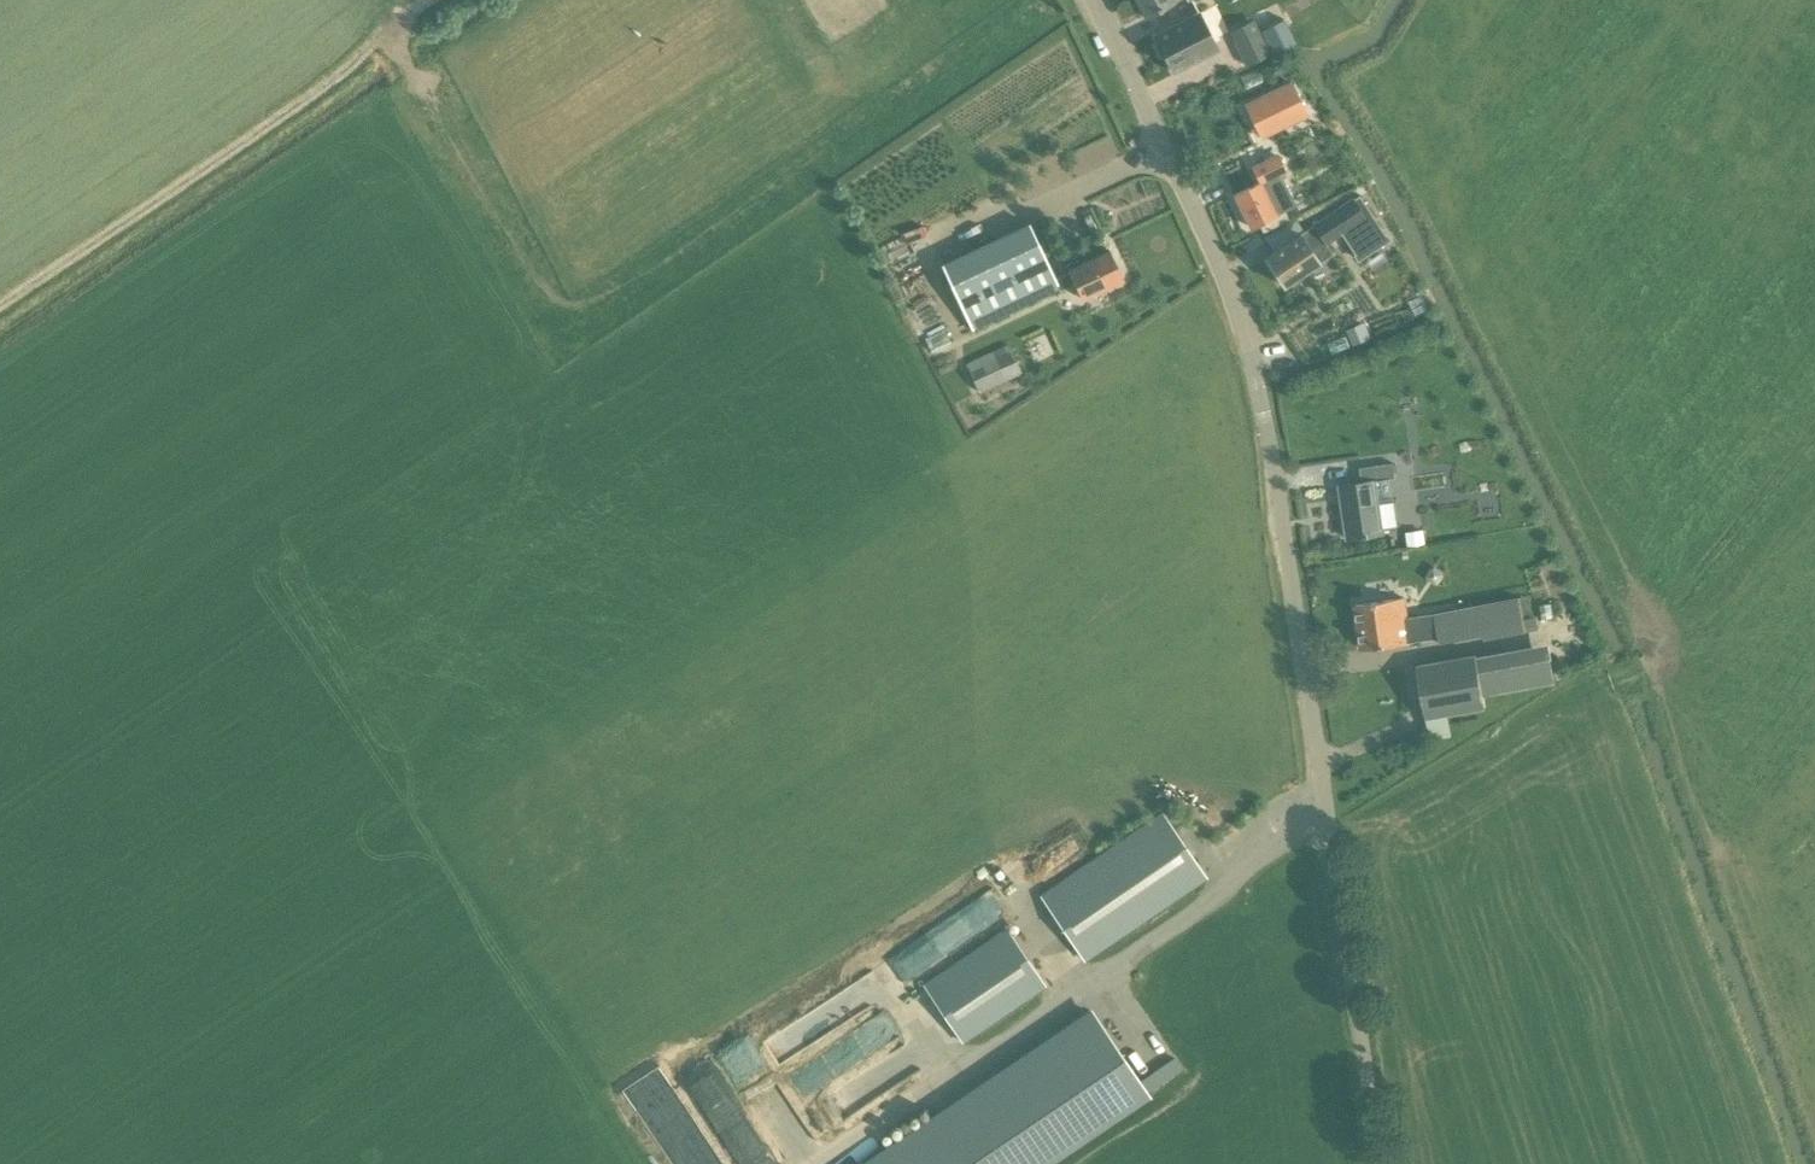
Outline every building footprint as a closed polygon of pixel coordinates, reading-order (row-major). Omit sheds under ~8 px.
[(1144,17),(1178,0),(1136,0),(1144,17)] [(1164,56),(1172,71),(1217,49),(1199,13),(1154,36),(1157,42),(1154,45),(1160,56),(1164,56)] [(1230,31),(1245,65),(1271,52),(1260,31),(1254,19),(1230,31)] [(1283,19),(1260,30),(1272,54),(1294,43),(1283,19)] [(1291,80),(1243,103),(1261,138),(1308,115),(1291,80)] [(1259,181),(1234,194),(1250,227),(1258,222),(1262,231),(1280,222),(1289,218),(1285,209),(1292,205),(1277,175),(1286,171),(1277,153),(1252,166),(1259,181)] [(1324,242),(1340,232),(1357,259),(1387,239),(1358,195),(1264,256),(1283,286),(1332,254),(1324,242)] [(1081,298),(1123,278),(1109,249),(1055,277),(1029,222),(941,264),(972,329),(1058,288),(1059,290),(1073,282),(1081,298)] [(1360,324),(1346,330),(1353,345),(1366,339),(1360,324)] [(965,364),(977,391),(1021,371),(1008,345),(965,364)] [(1362,481),(1339,484),(1347,538),(1386,533),(1385,528),(1398,527),(1395,502),(1381,504),(1378,479),(1396,477),(1394,463),(1360,467),(1362,481)] [(1421,529),(1406,531),(1408,544),(1422,542),(1421,529)] [(1362,648),(1412,641),(1406,596),(1356,604),(1362,648)] [(1434,612),(1440,642),(1484,633),(1485,638),(1538,628),(1536,615),(1523,617),(1519,596),(1434,612)] [(1484,695),(1476,654),(1476,653),(1417,664),(1430,739),(1451,735),(1447,713),(1486,706),(1484,695)] [(1162,813),(1041,895),(1085,959),(1206,877),(1162,813)] [(1045,987),(1005,927),(923,983),(963,1042),(1045,987)] [(1059,1152),(1146,1093),(1092,1013),(868,1163),(1042,1163),(1059,1152)]
